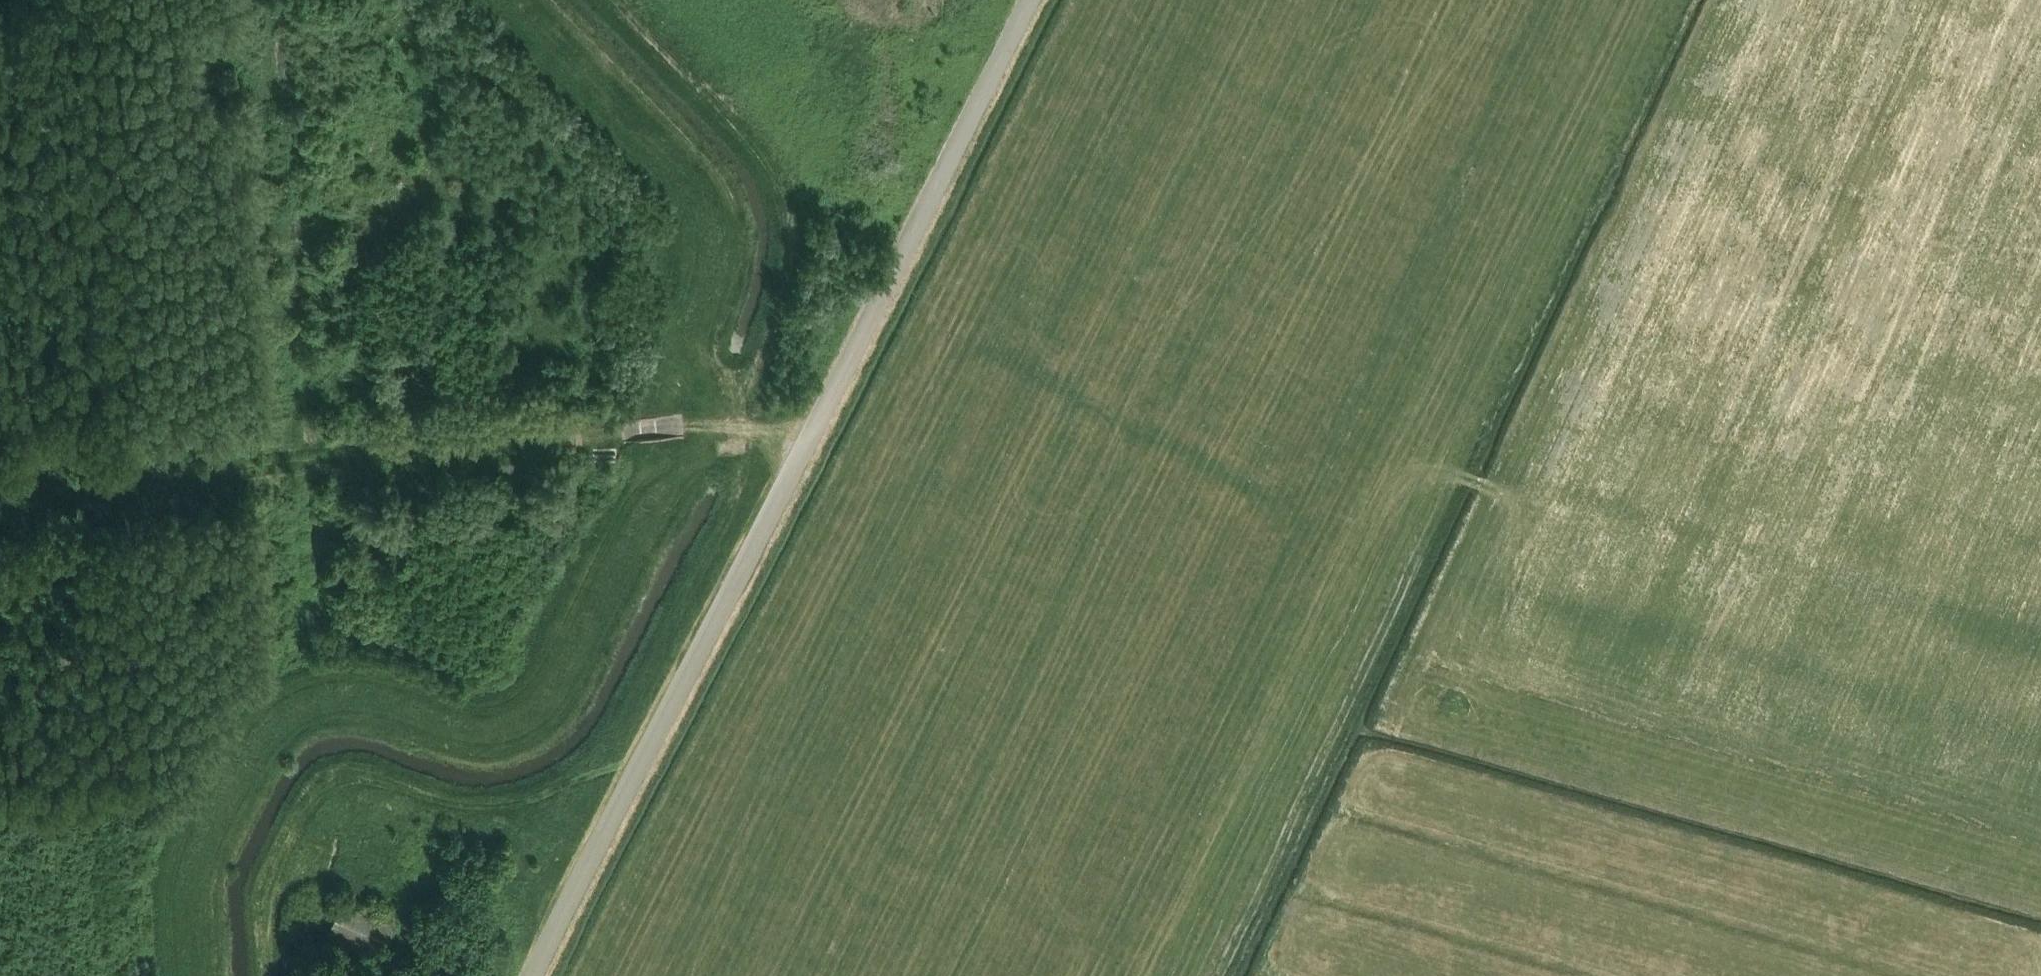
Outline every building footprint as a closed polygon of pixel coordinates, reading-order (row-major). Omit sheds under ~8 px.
[(376,916),(341,901),(326,935),(378,958),(399,914),(380,906),(376,916)]
